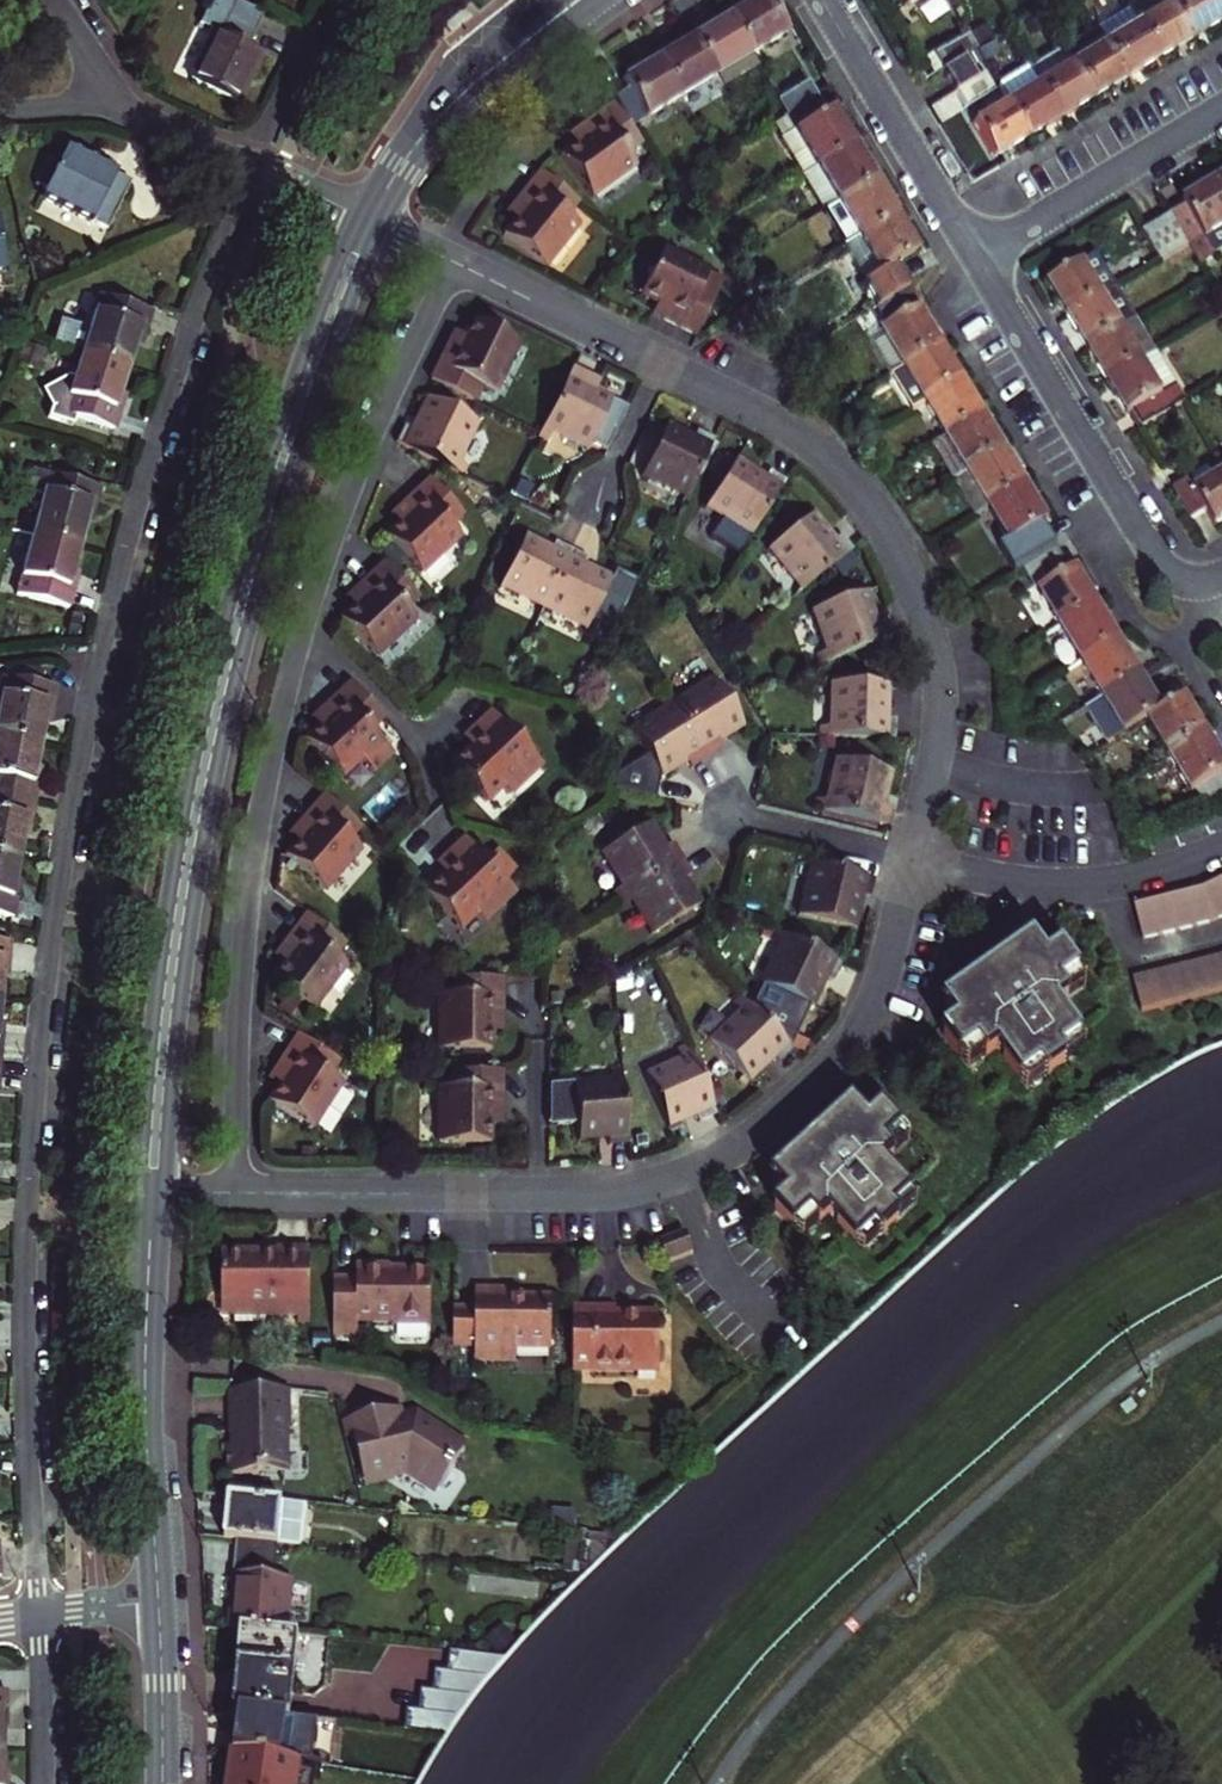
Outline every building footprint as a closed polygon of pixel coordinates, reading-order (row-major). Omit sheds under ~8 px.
[(246,42),(262,10),(241,0),(205,0),(196,18),(217,28),(193,77),(242,101),(266,52),(246,42)] [(729,19),(751,55),(784,36),(762,0),(761,0),(729,19)] [(915,0),(896,0),(901,8),(915,0)] [(1155,59),(1188,39),(1164,0),(1149,0),(1128,13),(1136,27),(1155,59)] [(1188,39),(1220,20),(1217,14),(1221,11),(1221,0),(1164,0),(1188,39)] [(715,77),(751,55),(729,19),(693,40),(715,77)] [(1102,47),(1122,79),(1155,59),(1136,27),(1102,47)] [(1090,98),(1122,79),(1102,47),(1094,33),(1062,52),(1090,98)] [(931,56),(940,71),(962,58),(973,52),(977,49),(968,34),(931,56)] [(679,98),(715,77),(693,40),(657,61),(679,98)] [(1029,72),(1056,118),(1090,98),(1062,52),(1029,72)] [(723,90),(759,69),(751,55),(715,77),(723,90)] [(931,56),(925,61),(934,75),(940,71),(931,56)] [(940,71),(952,90),(973,77),(962,58),(940,71)] [(627,92),(610,102),(614,107),(629,127),(679,98),(657,61),(621,82),(627,92)] [(1024,138),(1056,118),(1029,72),(1027,69),(995,89),(1005,105),(1024,138)] [(979,74),(973,77),(952,90),(960,105),(987,89),(979,74)] [(805,84),(777,100),(786,114),(814,98),(805,84)] [(821,111),(814,98),(786,114),(794,128),(792,128),(815,167),(851,145),(828,106),(821,111)] [(1024,138),(1005,105),(972,125),(992,157),(1024,138)] [(590,140),(578,149),(562,160),(592,200),(635,168),(627,157),(642,146),(629,127),(614,107),(583,130),(590,140)] [(815,167),(792,128),(778,137),(801,175),(815,167)] [(590,140),(583,130),(570,139),(578,149),(590,140)] [(873,181),(851,145),(815,167),(836,202),(873,181)] [(134,180),(68,147),(45,195),(110,228),(134,180)] [(815,167),(801,175),(822,211),(836,202),(815,167)] [(567,211),(578,198),(540,168),(517,198),(526,205),(516,218),(505,232),(545,263),(579,221),(567,211)] [(893,215),(873,181),(836,202),(822,211),(843,245),(893,215)] [(1188,245),(1201,266),(1221,254),(1221,188),(1218,182),(1183,204),(1185,207),(1171,216),(1188,245)] [(507,210),(516,218),(526,205),(517,198),(507,210)] [(916,252),(893,215),(843,245),(865,283),(855,288),(869,311),(906,289),(892,266),(916,252)] [(1159,262),(1188,245),(1171,216),(1142,233),(1159,262)] [(664,317),(698,334),(720,289),(704,281),(708,273),(664,252),(642,296),(659,304),(657,309),(666,314),(664,317)] [(1069,316),(1120,286),(1100,254),(1049,284),(1069,316)] [(1088,348),(1139,318),(1120,286),(1069,316),(1088,348)] [(906,289),(869,311),(883,334),(869,342),(891,378),(941,348),(906,289)] [(83,355),(128,370),(139,338),(145,341),(154,315),(103,298),(92,329),(64,320),(55,345),(83,355)] [(438,367),(483,389),(484,386),(486,382),(499,388),(522,339),(475,317),(467,333),(461,348),(449,342),(438,367)] [(1108,381),(1143,360),(1158,351),(1139,318),(1088,348),(1108,381)] [(456,328),(449,342),(461,348),(467,333),(456,328)] [(962,382),(941,348),(891,378),(912,413),(925,404),(962,382)] [(114,430),(124,401),(117,399),(128,370),(83,355),(63,412),(114,430)] [(1147,425),(1172,410),(1143,360),(1108,381),(1126,412),(1130,409),(1142,428),(1147,425)] [(600,377),(571,363),(544,420),(553,424),(589,441),(591,438),(605,444),(626,401),(596,386),(600,377)] [(434,375),(479,397),(483,389),(438,367),(434,375)] [(497,392),(499,388),(486,382),(484,386),(497,392)] [(983,418),(962,382),(925,404),(947,440),(983,418)] [(416,425),(405,420),(398,436),(455,464),(459,455),(477,416),(431,395),(416,425)] [(1172,410),(1147,425),(1162,450),(1187,434),(1172,410)] [(1004,452),(983,418),(947,440),(968,474),(1004,452)] [(686,488),(713,432),(695,423),(691,432),(664,419),(641,467),(676,484),(686,488)] [(548,435),(553,424),(544,420),(541,427),(539,430),(548,435)] [(968,474),(947,440),(933,448),(954,483),(968,474)] [(740,542),(786,472),(770,461),(764,469),(725,445),(718,457),(728,463),(707,495),(725,507),(714,524),(740,542)] [(989,510),(1026,488),(1004,452),(968,474),(954,483),(975,518),(989,510)] [(470,461),(459,455),(455,464),(466,469),(470,461)] [(43,494),(32,536),(80,548),(89,512),(96,514),(103,488),(33,470),(28,490),(43,494)] [(434,471),(405,498),(413,507),(402,518),(390,530),(425,567),(464,530),(454,519),(467,507),(434,471)] [(1221,522),(1221,472),(1192,491),(1186,482),(1171,491),(1190,521),(1205,513),(1213,527),(1221,522)] [(681,499),(686,488),(676,484),(671,495),(681,499)] [(1041,526),(1046,523),(1026,488),(989,510),(1024,569),(1055,550),(1041,526)] [(413,507),(405,498),(394,509),(402,518),(413,507)] [(800,581),(850,541),(839,527),(830,534),(809,507),(768,540),(800,581)] [(545,600),(574,542),(557,534),(551,545),(526,532),(503,579),(545,600)] [(71,609),(80,577),(73,575),(80,548),(32,536),(17,594),(71,609)] [(592,551),(574,542),(545,600),(590,622),(613,574),(587,562),(592,551)] [(1055,550),(1024,569),(1061,629),(1097,607),(1075,570),(1070,574),(1055,550)] [(420,590),(387,555),(360,581),(368,589),(356,600),(343,613),(379,651),(418,613),(408,602),(420,590)] [(368,589),(360,581),(349,592),(356,600),(368,589)] [(882,632),(888,630),(882,611),(871,615),(860,583),(811,600),(829,651),(857,641),(882,632)] [(1118,641),(1097,607),(1061,629),(1081,663),(1118,641)] [(1061,629),(1053,634),(1073,667),(1081,663),(1061,629)] [(882,632),(857,641),(863,660),(888,652),(882,632)] [(1139,676),(1118,641),(1081,663),(1102,699),(1139,676)] [(2,678),(39,684),(41,674),(4,667),(2,678)] [(716,671),(676,696),(711,750),(727,740),(720,730),(744,715),(716,671)] [(884,726),(891,727),(892,708),(880,707),(881,674),(830,673),(828,725),(857,726),(884,726)] [(1161,712),(1139,676),(1102,699),(1086,708),(1108,744),(1124,734),(1148,720),(1161,712)] [(2,678),(0,690),(0,739),(38,746),(43,715),(50,716),(55,687),(39,684),(2,678)] [(333,713),(321,724),(309,736),(344,773),(364,754),(377,768),(396,751),(373,727),(387,713),(354,678),(326,705),(333,713)] [(660,692),(667,702),(676,696),(670,686),(660,692)] [(663,767),(688,751),(694,761),(711,750),(676,696),(667,702),(635,723),(647,742),(616,760),(611,779),(659,789),(663,767)] [(1148,720),(1170,756),(1206,734),(1185,698),(1161,712),(1148,720)] [(333,713),(326,705),(314,717),(321,724),(333,713)] [(483,729),(468,742),(448,759),(482,798),(499,783),(506,791),(538,763),(490,708),(475,721),(483,729)] [(483,729),(475,721),(461,734),(468,742),(483,729)] [(884,726),(857,726),(857,746),(883,747),(884,726)] [(1206,734),(1170,756),(1192,792),(1221,773),(1221,760),(1206,734)] [(0,739),(0,796),(34,802),(40,773),(33,772),(38,746),(0,739)] [(885,811),(889,792),(879,790),(886,758),(834,747),(826,788),(824,798),(885,811)] [(811,795),(824,798),(826,788),(813,786),(811,795)] [(352,836),(364,823),(329,791),(303,819),(311,826),(300,838),(288,852),(327,887),(364,847),(352,836)] [(0,796),(0,857),(17,860),(23,832),(29,833),(34,802),(0,796)] [(624,883),(679,848),(668,832),(659,838),(643,814),(599,842),(624,883)] [(292,831),(300,838),(311,826),(303,819),(292,831)] [(458,852),(444,865),(425,883),(455,916),(472,901),(480,910),(511,882),(465,831),(451,844),(458,852)] [(458,852),(451,844),(437,857),(444,865),(458,852)] [(679,848),(624,883),(651,924),(695,896),(679,871),(689,865),(679,848)] [(869,883),(873,865),(812,851),(800,903),(853,914),(860,881),(869,883)] [(18,891),(12,890),(17,860),(0,857),(0,918),(13,921),(18,891)] [(1169,934),(1185,930),(1202,925),(1220,920),(1221,919),(1221,882),(1210,887),(1192,892),(1175,897),(1159,902),(1141,907),(1151,940),(1169,934)] [(317,1003),(349,961),(337,952),(341,947),(348,937),(310,908),(287,938),(295,945),(285,958),(275,972),(317,1003)] [(767,927),(778,933),(782,924),(771,918),(767,927)] [(782,924),(778,933),(758,972),(804,995),(820,965),(830,970),(839,952),(782,924)] [(295,945),(287,938),(277,952),(285,958),(295,945)] [(8,974),(11,945),(0,944),(0,996),(2,973),(8,974)] [(1086,1044),(1063,1010),(1074,1002),(1067,992),(1085,980),(1068,955),(1053,965),(1039,944),(950,1006),(965,1027),(952,1035),(969,1060),(986,1048),(993,1059),(1005,1051),(1028,1085),(1048,1071),(1053,1078),(1072,1064),(1067,1057),(1086,1044)] [(337,952),(349,961),(352,956),(341,947),(337,952)] [(1193,964),(1175,969),(1159,973),(1140,977),(1148,1010),(1167,1005),(1183,1001),(1201,997),(1219,993),(1221,992),(1221,957),(1212,960),(1193,964)] [(449,985),(434,985),(435,1039),(487,1038),(486,1020),(486,1003),(498,1003),(497,965),(449,967),(449,979),(449,985)] [(1092,990),(1085,980),(1067,992),(1074,1002),(1092,990)] [(729,988),(737,998),(744,991),(735,982),(729,988)] [(773,1051),(786,1038),(744,991),(737,998),(705,1027),(740,1065),(764,1042),(773,1051)] [(498,1020),(498,1003),(486,1003),(486,1020),(498,1020)] [(331,1066),(341,1052),(301,1026),(280,1058),(291,1065),(282,1077),(273,1093),(315,1120),(344,1075),(331,1066)] [(709,1101),(684,1042),(638,1061),(658,1110),(686,1098),(690,1109),(709,1101)] [(1091,1051),(1086,1044),(1067,1057),(1072,1064),(1091,1051)] [(976,1070),(993,1059),(986,1048),(969,1060),(976,1070)] [(604,1054),(605,1066),(615,1065),(615,1054),(604,1054)] [(291,1065),(280,1058),(272,1071),(282,1077),(291,1065)] [(498,1059),(449,1059),(450,1076),(434,1076),(436,1131),(488,1130),(488,1112),(488,1097),(499,1097),(498,1059)] [(599,1131),(621,1129),(615,1065),(605,1066),(566,1069),(566,1065),(552,1066),(546,1071),(544,1071),(545,1106),(569,1104),(570,1122),(598,1120),(599,1131)] [(1033,1092),(1053,1078),(1048,1071),(1028,1085),(1033,1092)] [(488,1097),(488,1112),(500,1112),(499,1097),(488,1097)] [(873,1122),(869,1118),(856,1103),(777,1176),(795,1195),(783,1206),(786,1209),(803,1228),(818,1214),(827,1223),(837,1213),(865,1244),(883,1228),(888,1233),(906,1217),(900,1211),(917,1195),(889,1165),(899,1155),(891,1146),(906,1132),(886,1110),(873,1122)] [(915,1141),(906,1132),(891,1146),(899,1155),(915,1141)] [(923,1201),(917,1195),(900,1211),(906,1217),(923,1201)] [(812,1237),(827,1223),(818,1214),(803,1228),(812,1237)] [(684,1218),(659,1227),(665,1246),(691,1236),(684,1218)] [(871,1250),(888,1233),(883,1228),(865,1244),(871,1250)] [(250,1243),(222,1243),(222,1299),(232,1299),(232,1307),(232,1312),(265,1312),(265,1307),(297,1308),(309,1308),(310,1240),(276,1240),(276,1247),(250,1247),(250,1243)] [(431,1266),(407,1265),(392,1265),(392,1260),(358,1259),(358,1274),(333,1274),(333,1325),(358,1325),(358,1314),(393,1314),(393,1317),(430,1317),(431,1266)] [(551,1291),(524,1290),(508,1290),(508,1282),(475,1282),(475,1301),(453,1301),(453,1338),(475,1338),(475,1353),(516,1353),(516,1338),(551,1339),(551,1291)] [(660,1301),(617,1301),(617,1296),(573,1296),(573,1350),(590,1350),(590,1358),(660,1359),(660,1301)] [(232,1299),(222,1299),(222,1307),(232,1307),(232,1299)] [(309,1317),(309,1308),(297,1308),(297,1317),(309,1317)] [(573,1358),(590,1358),(590,1350),(573,1350),(573,1358)] [(284,1392),(231,1394),(232,1438),(238,1438),(238,1448),(232,1448),(228,1448),(229,1477),(286,1476),(284,1392)] [(403,1409),(397,1411),(398,1418),(406,1423),(418,1420),(466,1451),(470,1445),(419,1413),(405,1416),(403,1409)] [(355,1440),(366,1486),(389,1481),(393,1475),(409,1471),(440,1491),(466,1451),(418,1420),(406,1423),(398,1418),(397,1411),(351,1422),(355,1440)] [(351,1422),(344,1424),(348,1441),(355,1440),(351,1422)] [(389,1481),(366,1486),(367,1490),(397,1482),(396,1481),(408,1478),(437,1497),(440,1491),(409,1471),(393,1475),(389,1481)] [(238,1541),(280,1545),(302,1547),(306,1506),(284,1504),(229,1498),(224,1540),(238,1541)] [(238,1541),(235,1576),(237,1576),(276,1580),(280,1545),(238,1541)] [(237,1576),(232,1632),(242,1633),(285,1637),(290,1581),(276,1580),(237,1576)] [(285,1637),(242,1633),(234,1713),(240,1714),(288,1718),(291,1719),(299,1638),(285,1637)] [(421,1731),(453,1734),(457,1688),(484,1691),(487,1655),(452,1652),(449,1687),(426,1685),(421,1731)] [(235,1755),(283,1762),(288,1718),(240,1714),(235,1755)] [(300,1764),(283,1762),(235,1755),(231,1783),(297,1783),(300,1764)]
